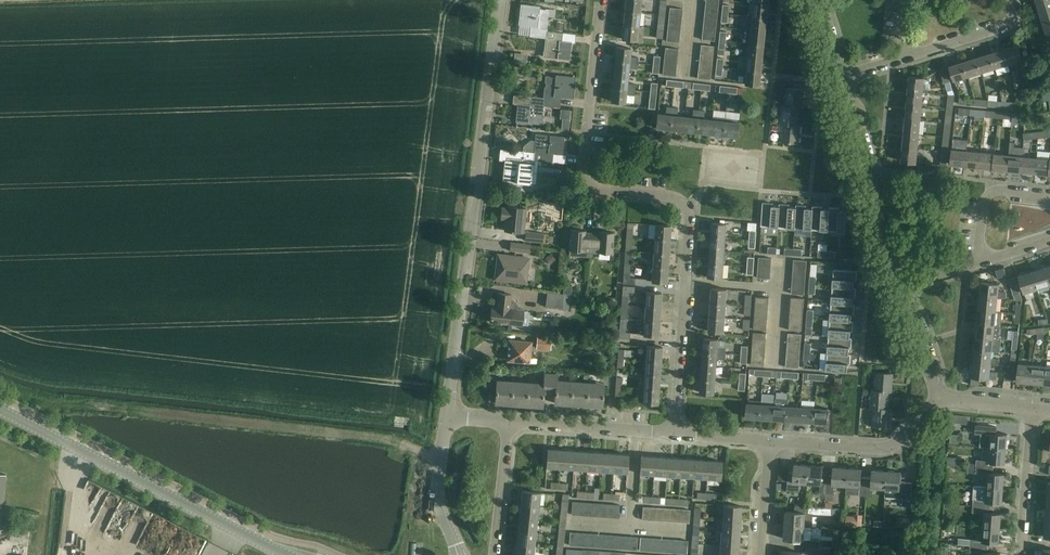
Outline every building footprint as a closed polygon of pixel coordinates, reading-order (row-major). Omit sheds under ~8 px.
[(624,11),(640,13),(641,0),(626,0),(624,11)] [(1039,11),(1049,8),(1049,0),(1036,0),(1039,11)] [(529,36),(545,38),(546,38),(546,30),(547,31),(548,15),(554,16),(555,9),(540,8),(540,6),(521,4),(521,5),(519,25),(520,25),(520,24),(533,25),(532,35),(529,35),(529,36)] [(753,4),(751,16),(766,18),(767,5),(753,4)] [(705,6),(704,12),(717,14),(718,7),(705,6)] [(1044,25),(1049,23),(1049,8),(1039,11),(1044,25)] [(624,11),(623,25),(638,27),(640,13),(624,11)] [(704,12),(703,19),(716,21),(717,14),(704,12)] [(669,14),(668,21),(681,22),(682,15),(669,14)] [(751,16),(750,30),(764,32),(766,18),(751,16)] [(668,21),(667,28),(680,29),(681,22),(668,21)] [(638,27),(623,25),(621,39),(637,40),(638,27)] [(703,26),(702,32),(715,34),(716,27),(703,26)] [(546,38),(545,38),(543,56),(569,59),(571,42),(562,41),(563,33),(547,31),(546,30),(546,38)] [(750,30),(748,43),(763,45),(764,32),(750,30)] [(715,34),(702,32),(701,39),(714,41),(715,34)] [(680,36),(667,34),(666,41),(679,43),(680,36)] [(748,43),(747,57),(761,58),(763,45),(748,43)] [(701,45),(700,52),(713,54),(713,46),(701,45)] [(1018,45),(1004,49),(1009,65),(1022,61),(1018,45)] [(615,61),(637,63),(638,57),(630,56),(631,48),(616,47),(615,61)] [(1004,49),(991,53),(995,69),(1009,65),(1004,49)] [(700,52),(699,60),(712,61),(713,54),(700,52)] [(991,53),(977,58),(982,73),(995,69),(991,53)] [(665,54),(664,61),(677,63),(677,55),(665,54)] [(747,57),(746,70),(760,71),(761,58),(747,57)] [(977,58),(963,62),(968,77),(982,73),(977,58)] [(637,68),(637,63),(615,61),(614,75),(628,76),(629,68),(637,68)] [(968,77),(963,62),(950,66),(954,81),(968,77)] [(676,69),(663,68),(663,75),(675,76),(676,69)] [(950,81),(949,78),(946,68),(940,69),(944,83),(950,81)] [(746,70),(744,84),(758,85),(760,71),(746,70)] [(545,76),(543,98),(544,98),(543,106),(544,106),(557,108),(558,97),(572,98),(574,77),(555,75),(555,77),(545,76)] [(612,87),(635,90),(635,84),(627,83),(628,76),(614,75),(612,87)] [(909,76),(908,90),(923,92),(924,78),(909,76)] [(634,95),(635,90),(612,87),(611,101),(625,103),(626,94),(634,95)] [(787,88),(785,105),(785,106),(799,107),(802,108),(804,89),(787,88)] [(908,90),(907,104),(922,106),(922,99),(923,92),(908,90)] [(657,92),(650,91),(648,108),(655,109),(657,92)] [(1003,101),(997,100),(997,107),(1009,108),(1010,101),(1008,101),(1007,93),(1002,92),(1003,101)] [(948,95),(946,110),(953,110),(954,95),(948,95)] [(544,98),(543,98),(528,96),(527,105),(518,104),(516,121),(542,124),(544,106),(543,106),(544,98)] [(1023,98),(1017,97),(1016,102),(1010,101),(1009,108),(1022,108),(1023,98)] [(907,104),(905,118),(920,120),(922,106),(907,104)] [(780,123),(783,124),(783,123),(797,125),(799,107),(785,106),(785,105),(782,105),(780,123)] [(669,129),(672,107),(666,106),(665,114),(657,114),(656,128),(669,129)] [(678,108),(672,107),(669,129),(683,131),(684,117),(677,116),(678,108)] [(692,117),(684,117),(683,131),(696,132),(699,110),(693,109),(692,117)] [(709,134),(711,120),(703,119),(704,111),(699,110),(696,132),(709,134)] [(953,110),(946,110),(945,125),(951,125),(953,110)] [(1022,113),(1013,112),(1013,119),(1012,121),(1022,122),(1022,113)] [(712,120),(711,120),(709,134),(723,135),(725,118),(712,116),(712,120)] [(737,119),(725,118),(723,135),(737,137),(738,123),(737,122),(737,119)] [(905,118),(904,132),(919,134),(920,120),(905,118)] [(783,123),(783,124),(781,141),(798,143),(800,125),(797,125),(783,123)] [(951,125),(945,125),(943,140),(949,140),(951,125)] [(904,132),(903,146),(918,148),(919,134),(904,132)] [(536,134),(534,152),(533,160),(534,160),(552,162),(553,153),(562,154),(564,137),(536,134)] [(949,140),(943,140),(941,155),(947,155),(949,140)] [(918,148),(903,146),(901,161),(916,163),(918,148)] [(950,164),(964,166),(966,151),(952,149),(950,164)] [(534,152),(510,150),(509,151),(511,151),(511,157),(513,157),(512,161),(507,161),(507,160),(506,160),(503,179),(502,179),(502,180),(512,182),(512,184),(521,185),(522,183),(531,184),(534,160),(533,160),(534,152)] [(964,166),(979,167),(980,152),(966,151),(964,166)] [(979,167),(992,169),(994,153),(980,152),(979,167)] [(992,169),(1007,170),(1008,155),(994,153),(992,169)] [(1007,170),(1021,172),(1022,156),(1008,155),(1007,170)] [(1021,172),(1035,173),(1037,158),(1022,156),(1021,172)] [(1049,175),(1049,165),(1049,159),(1037,158),(1035,173),(1049,175)] [(778,227),(779,206),(773,205),(773,203),(763,203),(761,226),(770,227),(778,227)] [(794,229),(796,207),(789,207),(790,204),(779,204),(779,206),(778,227),(779,227),(787,228),(794,229)] [(796,205),(796,207),(794,229),(795,229),(795,228),(804,229),(803,229),(811,230),(813,208),(806,208),(806,206),(796,205)] [(813,206),(813,208),(811,230),(812,230),(820,230),(828,231),(829,209),(823,209),(823,207),(813,206)] [(504,231),(524,232),(524,230),(526,209),(506,207),(506,208),(502,207),(501,219),(505,219),(504,231)] [(837,231),(845,232),(847,208),(846,208),(846,210),(839,210),(840,208),(829,207),(829,209),(828,231),(829,231),(837,231)] [(712,222),(711,236),(726,237),(727,224),(712,222)] [(633,224),(635,237),(642,236),(640,223),(633,224)] [(655,225),(654,239),(669,240),(670,225),(655,225)] [(590,257),(591,252),(592,233),(585,232),(585,230),(573,229),(570,229),(569,250),(585,251),(584,256),(590,257)] [(592,233),(591,252),(612,253),(614,232),(599,231),(599,233),(592,233)] [(525,241),(542,242),(543,233),(526,232),(525,241)] [(711,236),(710,250),(725,251),(726,237),(711,236)] [(654,239),(653,253),(668,254),(669,240),(654,239)] [(509,250),(529,253),(530,245),(510,242),(509,250)] [(710,250),(710,263),(724,264),(725,251),(710,250)] [(653,253),(652,267),(667,268),(668,254),(653,253)] [(505,280),(526,282),(529,258),(498,255),(497,265),(499,265),(498,269),(496,268),(495,279),(500,279),(500,281),(505,282),(505,280)] [(759,257),(758,264),(771,265),(772,258),(759,257)] [(818,259),(817,272),(825,272),(825,259),(818,259)] [(724,264),(710,263),(709,277),(723,278),(724,264)] [(630,265),(624,265),(623,283),(635,284),(635,278),(629,278),(630,265)] [(667,268),(652,267),(651,281),(666,282),(667,268)] [(1045,267),(1032,271),(1038,288),(1049,284),(1045,267)] [(832,286),(854,288),(854,281),(856,281),(857,271),(834,269),(833,278),(832,286)] [(1038,288),(1032,271),(1019,275),(1024,292),(1038,288)] [(1008,279),(1011,289),(1014,300),(1022,300),(1015,277),(1008,279)] [(981,282),(979,296),(998,298),(1006,299),(1006,292),(998,291),(999,284),(981,282)] [(635,286),(623,286),(621,304),(627,304),(628,292),(634,293),(635,286)] [(831,303),(853,304),(853,298),(855,298),(856,288),(854,288),(832,286),(832,287),(832,295),(831,303)] [(712,288),(711,303),(726,304),(727,289),(712,288)] [(545,306),(562,308),(564,294),(547,292),(545,306)] [(645,292),(644,306),(660,307),(661,293),(645,292)] [(490,322),(497,323),(498,324),(501,325),(502,324),(502,323),(521,326),(523,310),(517,309),(517,305),(516,302),(515,301),(513,300),(511,299),(511,295),(498,293),(496,306),(492,306),(490,322)] [(998,298),(979,296),(978,309),(996,311),(998,298)] [(711,303),(710,317),(725,318),(726,304),(711,303)] [(830,319),(851,321),(852,314),(854,315),(855,304),(853,304),(831,303),(831,312),(830,312),(830,319)] [(644,306),(643,320),(659,321),(660,307),(644,306)] [(978,309),(976,322),(995,324),(1000,325),(1001,325),(1001,323),(1002,312),(996,311),(978,309)] [(725,318),(710,317),(709,331),(724,332),(725,318)] [(626,319),(620,318),(619,338),(630,339),(630,333),(625,332),(626,319)] [(829,328),(828,336),(850,337),(851,331),(853,331),(853,321),(851,321),(830,319),(830,320),(829,328)] [(659,321),(643,320),(643,328),(637,327),(636,334),(658,336),(659,321)] [(976,322),(975,336),(994,338),(999,338),(1000,325),(995,324),(976,322)] [(542,337),(538,336),(537,349),(550,350),(551,338),(542,337)] [(827,352),(849,354),(849,348),(851,348),(852,338),(850,337),(828,336),(828,337),(829,337),(828,345),(827,352)] [(975,336),(974,349),(992,351),(1000,352),(1000,346),(993,345),(994,338),(975,336)] [(703,352),(726,354),(726,348),(718,347),(718,339),(704,338),(703,352)] [(507,360),(536,363),(536,359),(530,358),(531,342),(509,340),(507,360)] [(646,345),(645,360),(661,361),(662,347),(646,345)] [(974,349),(972,363),(998,365),(999,359),(991,358),(992,351),(974,349)] [(725,359),(726,354),(703,352),(702,365),(716,366),(717,359),(725,359)] [(826,370),(850,372),(850,371),(848,371),(848,364),(850,364),(851,354),(849,354),(827,352),(827,353),(827,362),(826,361),(826,370)] [(800,354),(787,353),(786,361),(799,362),(800,354)] [(645,360),(644,374),(660,375),(661,361),(645,360)] [(991,365),(972,363),(971,376),(997,379),(997,372),(990,371),(991,365)] [(1017,381),(1030,383),(1032,365),(1019,363),(1017,381)] [(702,365),(701,379),(715,380),(716,366),(702,365)] [(1030,383),(1043,384),(1045,366),(1032,365),(1030,383)] [(1009,367),(1009,366),(1006,366),(1004,380),(1014,381),(1015,368),(1009,367)] [(876,372),(875,390),(875,391),(889,392),(892,392),(893,373),(876,372)] [(542,383),(497,380),(495,403),(542,406),(543,393),(555,394),(554,403),(602,406),(604,383),(556,379),(556,375),(543,374),(542,383)] [(644,374),(643,388),(659,389),(660,375),(644,374)] [(714,394),(715,380),(701,379),(700,393),(714,394)] [(659,389),(643,388),(642,403),(658,404),(659,389)] [(870,408),(874,408),(887,409),(889,392),(875,391),(875,390),(872,390),(870,408)] [(775,405),(774,419),(787,420),(788,406),(788,400),(774,399),(774,402),(774,405),(775,405)] [(760,418),(761,401),(749,400),(748,403),(747,403),(746,417),(760,418)] [(774,402),(761,401),(760,418),(773,419),(775,405),(774,405),(774,402)] [(801,407),(788,406),(787,420),(800,421),(801,407)] [(814,408),(801,407),(800,421),(813,422),(814,408)] [(829,409),(814,408),(813,422),(828,423),(829,409)] [(874,408),(872,426),(889,427),(890,409),(887,409),(874,408)] [(965,429),(966,420),(957,420),(957,428),(965,429)] [(990,447),(990,448),(1006,450),(1007,434),(996,433),(996,427),(976,425),(975,433),(982,434),(981,447),(982,447),(990,447)] [(951,441),(959,442),(960,435),(951,434),(951,441)] [(977,461),(976,468),(993,469),(993,462),(1005,463),(1006,450),(990,448),(990,447),(982,447),(981,461),(977,461)] [(546,467),(559,468),(561,450),(547,449),(546,467)] [(559,468),(573,469),(574,451),(561,450),(559,468)] [(573,469),(586,470),(587,452),(574,451),(573,469)] [(586,470),(600,471),(601,453),(587,452),(586,470)] [(600,471),(613,472),(614,454),(601,453),(600,471)] [(614,454),(613,472),(627,473),(628,454),(614,454)] [(640,474),(653,475),(654,456),(641,455),(640,474)] [(653,475),(667,476),(668,457),(654,456),(653,475)] [(667,476),(680,477),(681,458),(668,457),(667,476)] [(680,477),(693,478),(695,459),(681,458),(680,477)] [(693,478),(706,479),(708,460),(695,459),(693,478)] [(708,460),(706,479),(720,480),(721,461),(708,460)] [(800,482),(807,483),(809,465),(795,464),(794,475),(788,475),(787,490),(800,491),(800,482)] [(819,493),(826,493),(827,478),(822,477),(823,466),(809,465),(807,483),(820,484),(819,493)] [(834,485),(846,486),(848,468),(834,467),(833,478),(827,478),(826,493),(833,493),(834,485)] [(858,495),(865,496),(866,480),(861,480),(862,469),(848,468),(846,486),(846,494),(847,494),(847,492),(858,493),(858,495)] [(987,480),(987,487),(987,488),(1003,489),(1004,474),(993,473),(993,469),(976,468),(976,475),(981,475),(981,480),(987,480)] [(873,488),(885,488),(887,471),(873,470),(872,481),(866,480),(865,496),(872,496),(873,488)] [(885,488),(884,502),(897,503),(911,503),(911,504),(913,482),(900,481),(901,472),(887,471),(885,488)] [(974,486),(973,507),(990,508),(990,502),(1002,503),(1003,489),(987,488),(987,487),(974,486)] [(522,490),(520,504),(539,506),(540,492),(522,490)] [(572,501),(571,514),(578,515),(579,502),(572,501)] [(520,504),(519,517),(537,519),(539,506),(520,504)] [(613,504),(606,504),(605,517),(612,517),(613,504)] [(723,505),(722,518),(740,519),(741,506),(723,505)] [(808,513),(813,514),(821,514),(832,515),(832,514),(834,514),(835,509),(822,508),(809,507),(808,513)] [(985,514),(984,528),(1000,529),(1001,513),(989,513),(990,508),(973,507),(972,513),(985,514)] [(784,525),(804,526),(812,527),(813,514),(808,513),(805,513),(805,512),(785,511),(784,525)] [(519,517),(517,530),(536,532),(537,519),(519,517)] [(722,518),(721,532),(740,533),(740,519),(722,518)] [(804,526),(784,525),(784,539),(803,540),(804,526)] [(970,541),(970,547),(987,548),(987,542),(999,542),(1000,529),(984,528),(983,534),(976,533),(975,541),(970,541)] [(517,530),(516,543),(534,546),(536,532),(517,530)] [(721,532),(720,545),(739,547),(740,533),(721,532)] [(638,537),(630,536),(629,550),(637,550),(638,537)] [(661,539),(653,538),(652,552),(660,552),(661,539)] [(688,541),(681,540),(680,553),(687,554),(688,541)] [(515,554),(533,554),(534,546),(516,543),(515,554)] [(720,554),(738,554),(739,547),(720,545),(720,554)] [(807,547),(806,554),(809,554),(829,554),(829,548),(824,548),(819,547),(807,547)] [(974,554),(998,554),(998,553),(986,553),(987,548),(970,547),(969,554),(975,554),(974,554)]
